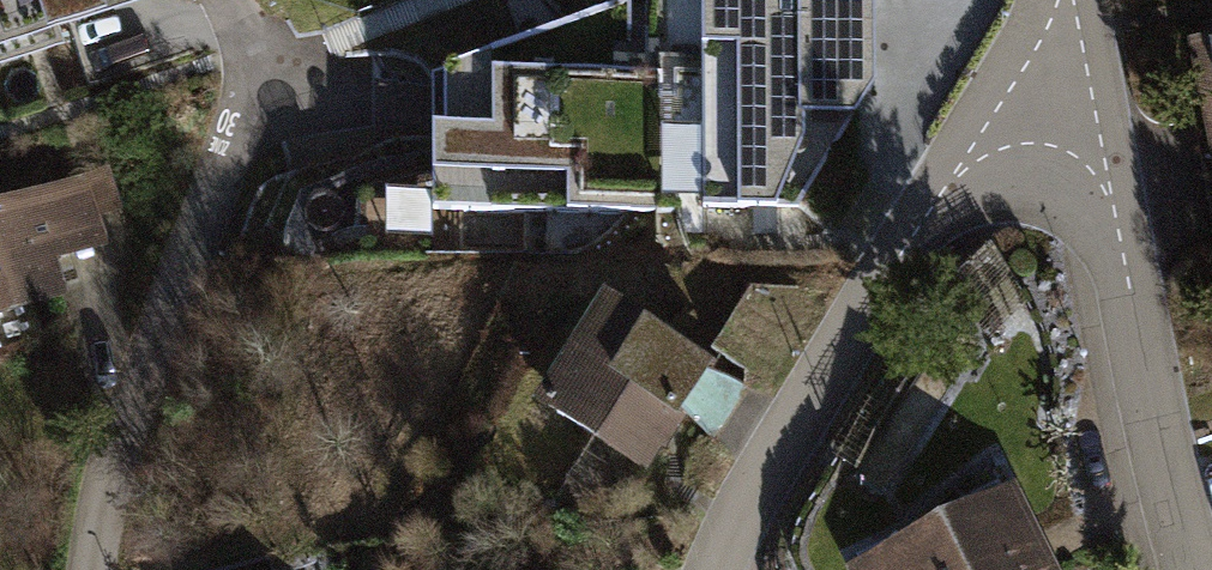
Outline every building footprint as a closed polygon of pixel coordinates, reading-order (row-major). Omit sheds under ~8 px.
[(110,0),(0,0),(0,62),(64,40),(59,26),(113,7),(110,0)] [(467,59),(467,130),(434,130),(434,165),(455,165),(456,211),(634,210),(634,170),(642,170),(641,41),(630,41),(630,0),(624,0),(467,59)] [(817,3),(817,0),(702,0),(701,46),(738,46),(738,128),(804,128),(804,78),(839,79),(839,93),(868,93),(873,84),(871,2),(817,3)] [(1186,37),(1211,167),(1211,31),(1186,37)] [(108,176),(52,194),(67,242),(42,250),(45,261),(106,242),(96,213),(118,206),(108,176)] [(0,210),(0,317),(57,299),(45,261),(42,250),(67,242),(52,194),(0,210)] [(705,361),(604,299),(541,401),(641,463),(705,361)] [(845,562),(849,569),(1055,569),(1007,479),(845,562)]
